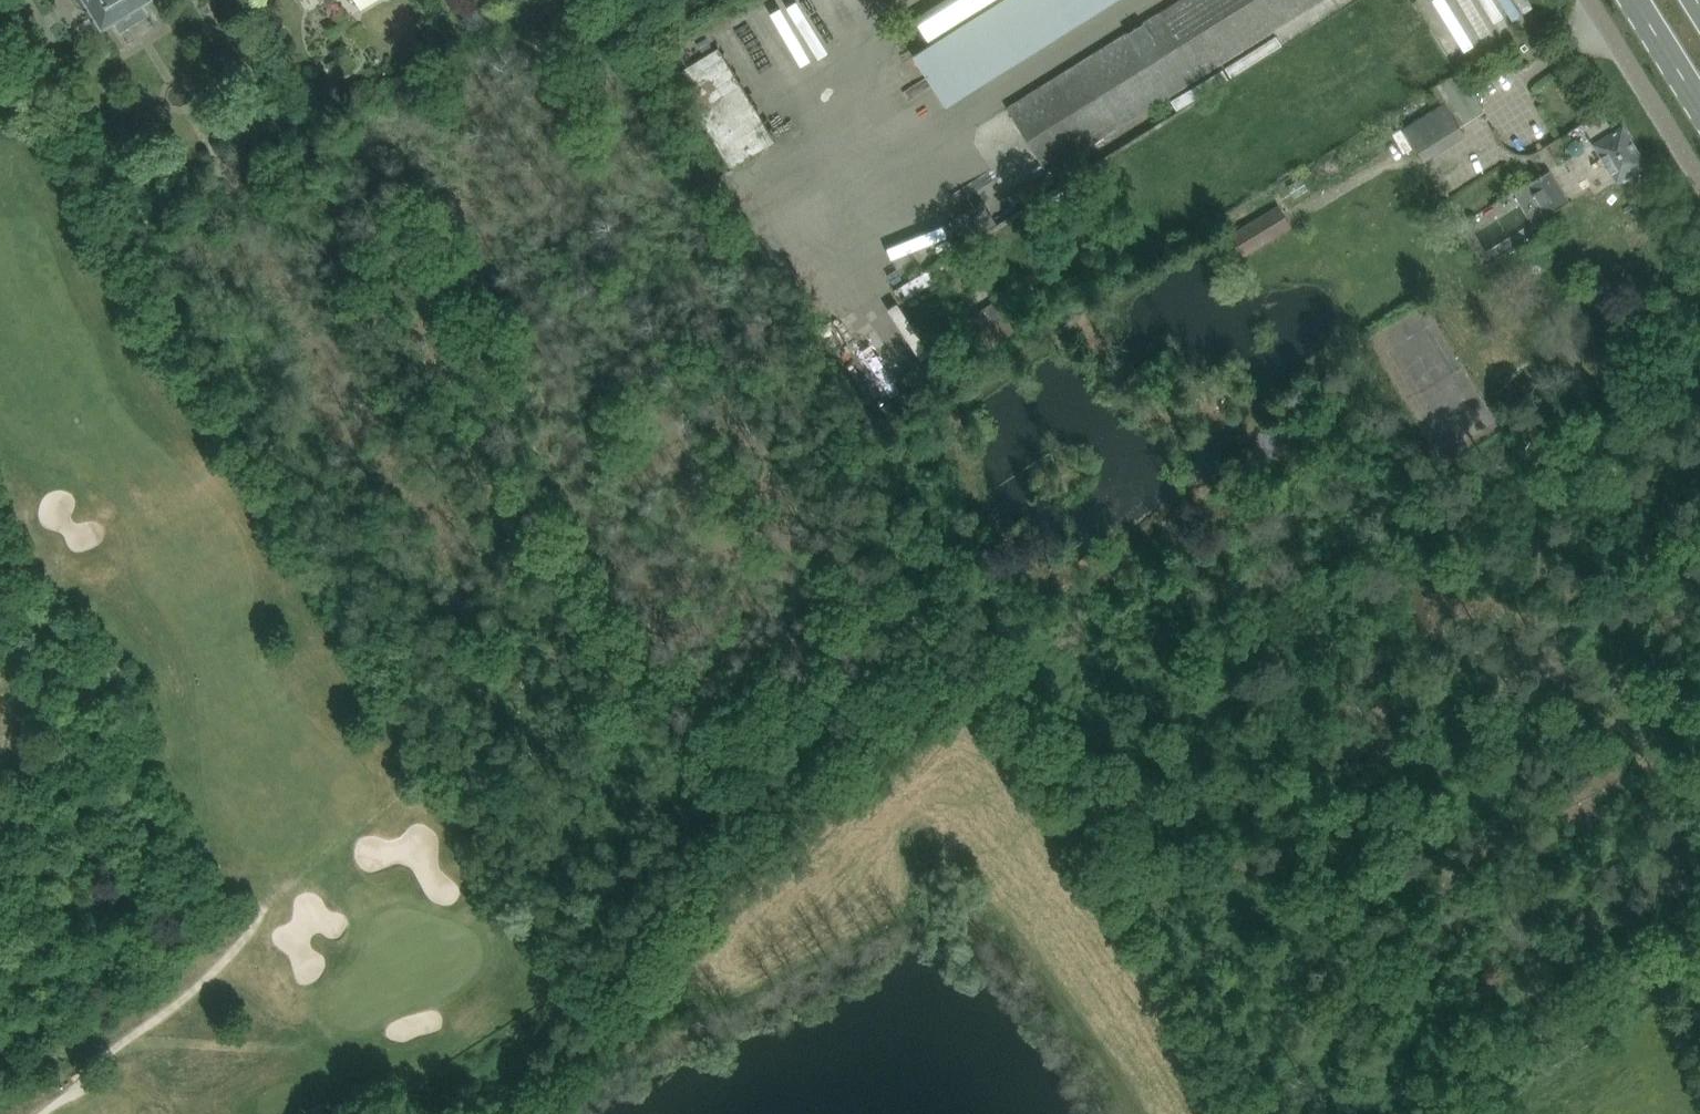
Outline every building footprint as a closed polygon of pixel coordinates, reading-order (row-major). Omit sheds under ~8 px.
[(76,0),(76,2),(77,4),(78,5),(79,7),(80,8),(82,8),(84,9),(86,9),(87,9),(89,8),(91,7),(92,6),(105,27),(142,4),(149,0),(76,0)] [(362,9),(377,0),(356,0),(362,9)] [(1052,174),(1325,0),(1187,0),(1012,111),(1052,174)] [(725,46),(682,68),(734,165),(776,142),(725,46)] [(336,74),(354,62),(348,53),(330,65),(336,74)] [(1445,106),(1407,129),(1423,156),(1442,144),(1461,133),(1458,127),(1452,118),(1479,101),(1465,78),(1460,70),(1433,86),(1438,94),(1445,106)] [(1602,111),(1583,123),(1595,143),(1594,144),(1617,182),(1628,176),(1646,164),(1623,126),(1621,128),(1615,131),(1603,111),(1602,111)] [(1550,215),(1569,203),(1549,172),(1531,183),(1550,215)] [(1268,211),(1231,234),(1244,256),(1282,234),(1268,211)] [(1014,330),(997,301),(968,319),(986,348),(1014,330)] [(1273,456),(1272,457),(1291,463),(1294,454),(1300,456),(1305,439),(1288,434),(1287,440),(1278,438),(1273,456)] [(1617,798),(1635,788),(1619,762),(1554,801),(1582,848),(1611,829),(1598,807),(1616,797),(1617,798)]
